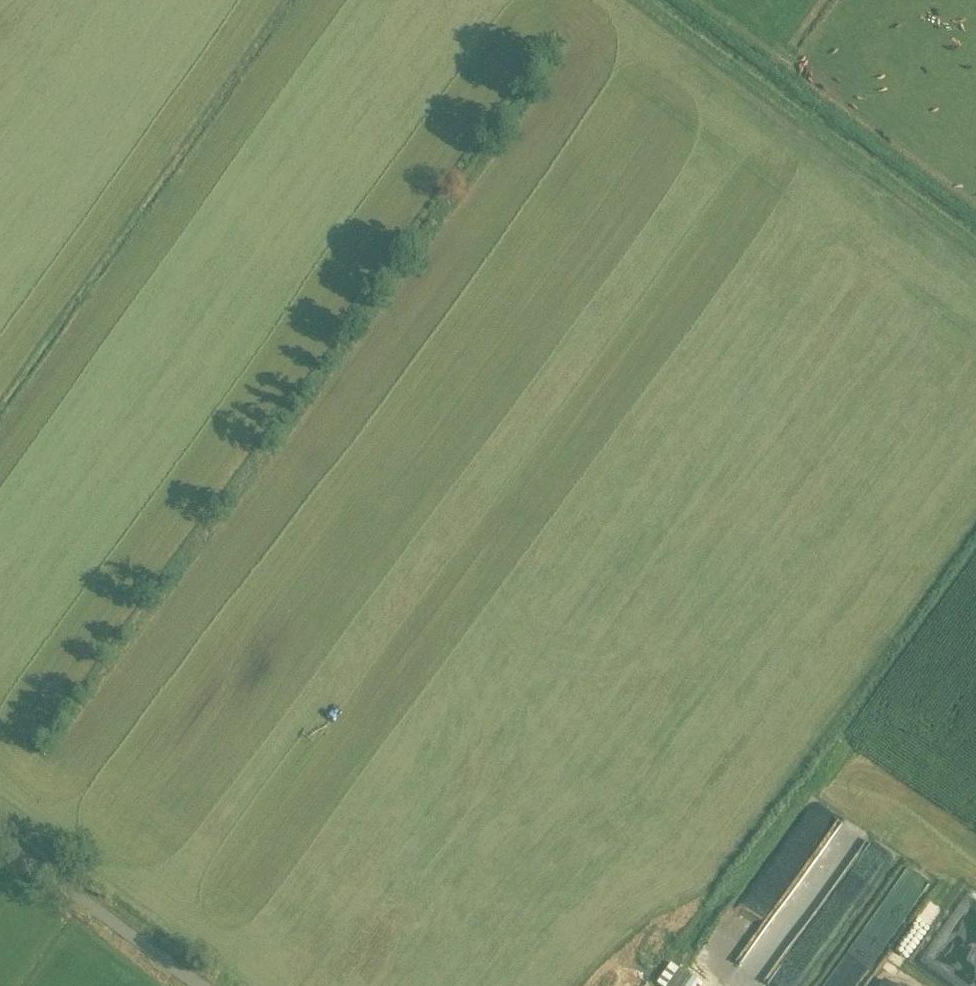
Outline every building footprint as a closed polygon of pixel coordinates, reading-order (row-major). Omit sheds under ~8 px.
[(823,985),(855,985),(875,960),(865,953),(857,964),(845,956),(823,985)]
